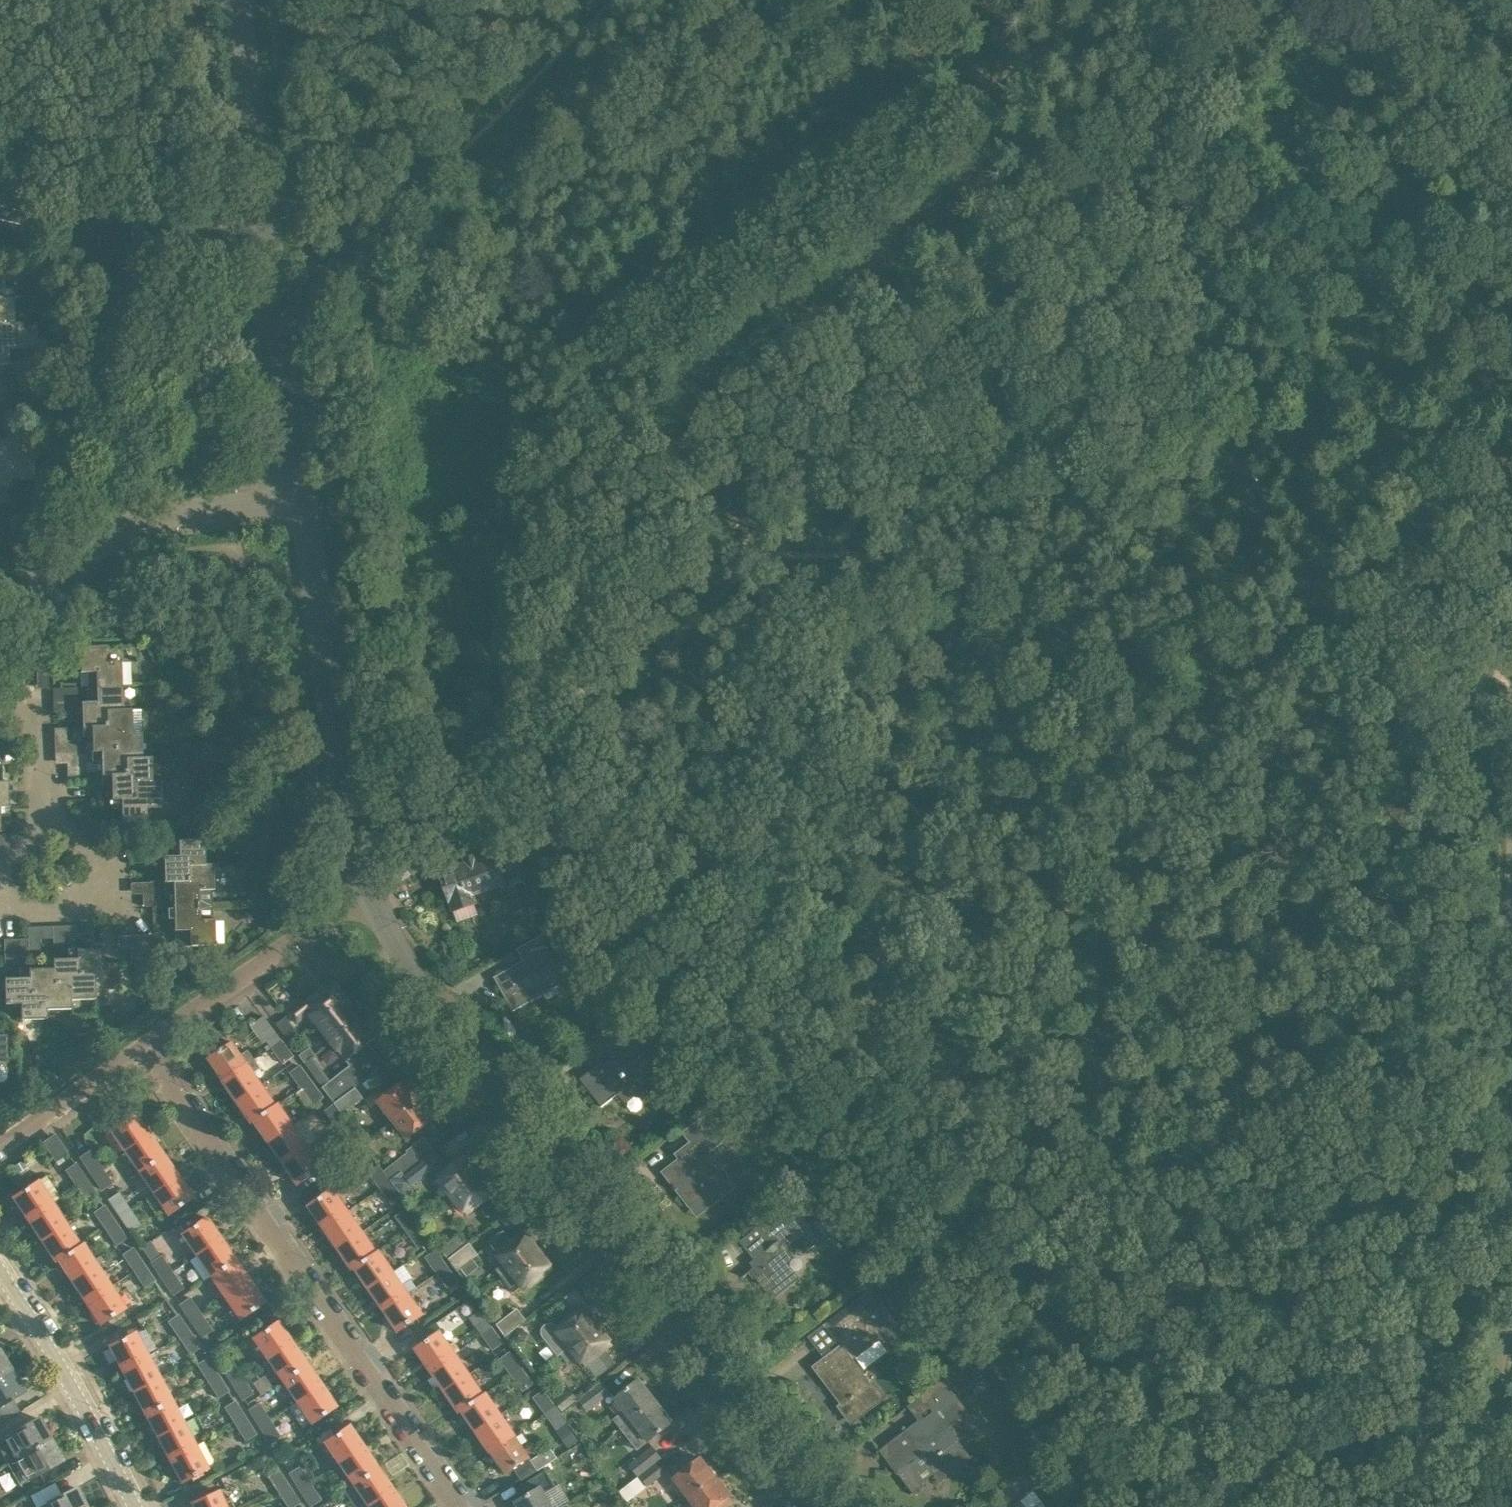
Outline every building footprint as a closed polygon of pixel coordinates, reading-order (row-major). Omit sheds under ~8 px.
[(20,402),(20,414),(33,413),(32,401),(20,402)] [(9,462),(9,479),(10,479),(34,478),(33,452),(18,453),(17,437),(0,438),(0,463),(9,462)] [(10,488),(10,479),(9,479),(9,462),(0,463),(0,489),(10,488)] [(96,672),(96,686),(122,685),(121,660),(105,661),(105,645),(79,646),(80,672),(96,672)] [(48,664),(48,676),(61,676),(60,663),(48,664)] [(82,727),(90,727),(90,726),(106,726),(106,710),(123,710),(123,709),(122,685),(96,686),(97,701),(81,702),(82,727)] [(66,712),(65,699),(53,700),(53,713),(66,712)] [(91,752),(100,751),(116,751),(116,734),(140,734),(140,709),(123,709),(123,710),(106,710),(106,726),(90,726),(90,727),(91,752)] [(53,727),(54,741),(66,740),(66,727),(53,727)] [(101,776),(110,775),(126,774),(126,758),(141,758),(141,757),(140,734),(116,734),(116,751),(100,751),(101,776)] [(111,800),(120,799),(136,798),(135,782),(151,782),(151,781),(150,757),(141,757),(141,758),(126,758),(126,774),(110,775),(111,800)] [(67,764),(67,776),(79,776),(79,763),(67,764)] [(0,806),(9,806),(8,781),(2,781),(1,765),(0,765),(0,806)] [(120,799),(120,824),(146,823),(146,808),(161,807),(160,781),(151,781),(151,782),(135,782),(136,798),(120,799)] [(513,842),(509,832),(491,838),(495,847),(504,843),(505,845),(513,842)] [(163,882),(172,882),(188,881),(188,864),(204,864),(203,839),(178,840),(168,840),(169,856),(162,856),(163,882)] [(505,883),(500,869),(511,866),(506,849),(475,860),(474,856),(465,858),(467,863),(440,872),(454,911),(458,923),(481,915),(476,903),(473,894),(505,883)] [(172,882),(173,906),(212,904),(211,889),(214,889),(213,863),(204,864),(188,864),(188,881),(172,882)] [(249,876),(249,867),(239,867),(239,876),(249,876)] [(143,894),(143,907),(155,906),(155,893),(143,894)] [(212,904),(173,906),(174,931),(189,930),(190,946),(216,945),(215,919),(212,919),(212,904)] [(63,926),(64,938),(77,937),(76,925),(63,926)] [(39,926),(40,939),(52,938),(52,926),(39,926)] [(518,949),(525,961),(495,977),(514,1010),(571,978),(546,933),(518,949)] [(118,935),(118,948),(130,947),(130,935),(118,935)] [(15,939),(15,951),(28,951),(28,938),(15,939)] [(154,946),(154,958),(166,958),(166,946),(154,946)] [(76,949),(76,958),(77,958),(78,974),(94,974),(95,989),(119,989),(118,963),(103,964),(102,948),(76,949)] [(52,959),(52,968),(53,968),(54,984),(70,983),(70,999),(71,999),(96,998),(95,989),(94,974),(78,974),(77,958),(76,958),(52,959)] [(28,969),(28,977),(29,977),(29,994),(46,993),(46,1009),(47,1009),(71,1008),(71,999),(70,999),(70,983),(54,984),(53,968),(52,968),(28,969)] [(29,977),(28,977),(4,978),(5,1004),(20,1003),(21,1019),(47,1018),(47,1009),(46,1009),(46,993),(29,994),(29,977)] [(310,1012),(317,1021),(348,998),(333,979),(304,1002),(303,1002),(289,1013),(297,1023),(310,1012)] [(317,1021),(332,1040),(359,1020),(350,1008),(353,1006),(348,998),(317,1021)] [(609,1026),(628,1010),(619,1000),(600,1015),(609,1026)] [(640,1021),(633,1013),(626,1018),(633,1027),(640,1021)] [(268,1042),(272,1047),(282,1040),(270,1024),(264,1017),(250,1027),(263,1045),(268,1042)] [(300,1035),(286,1017),(276,1024),(290,1042),(300,1035)] [(332,1040),(351,1064),(322,1086),(336,1103),(356,1088),(354,1086),(384,1063),(375,1051),(373,1053),(366,1044),(373,1038),(359,1020),(332,1040)] [(604,1040),(616,1056),(604,1066),(601,1062),(580,1078),(602,1107),(622,1091),(627,1098),(654,1077),(639,1058),(646,1052),(624,1024),(604,1040)] [(209,1058),(224,1080),(255,1059),(248,1049),(242,1054),(233,1042),(223,1049),(217,1040),(204,1049),(209,1058)] [(282,1040),(272,1047),(284,1063),(293,1056),(282,1040)] [(300,1055),(305,1062),(316,1054),(310,1047),(300,1055)] [(224,1080),(238,1101),(262,1084),(254,1072),(261,1067),(255,1059),(224,1080)] [(291,1072),(302,1088),(312,1081),(300,1065),(291,1072)] [(380,1101),(394,1119),(420,1098),(405,1079),(390,1091),(385,1085),(367,1099),(373,1106),(380,1101)] [(312,1081),(302,1088),(303,1089),(297,1093),(308,1109),(324,1097),(312,1081)] [(253,1122),(255,1121),(254,1120),(277,1105),(276,1105),(262,1084),(238,1101),(253,1122)] [(356,1088),(336,1103),(343,1114),(363,1098),(356,1088)] [(420,1098),(394,1119),(408,1138),(435,1117),(420,1098)] [(325,1110),(337,1126),(347,1119),(343,1114),(336,1103),(335,1102),(325,1110)] [(255,1121),(269,1142),(294,1125),(279,1103),(276,1105),(277,1105),(254,1120),(255,1121)] [(109,1129),(124,1150),(148,1133),(133,1112),(109,1129)] [(694,1146),(662,1171),(690,1207),(706,1194),(714,1205),(738,1186),(711,1152),(740,1129),(710,1112),(684,1132),(694,1146)] [(347,1119),(337,1126),(349,1142),(359,1135),(347,1119)] [(269,1142),(283,1163),(308,1146),(294,1125),(269,1142)] [(47,1137),(54,1155),(62,1152),(55,1133),(47,1137)] [(124,1150),(138,1171),(163,1155),(148,1133),(124,1150)] [(308,1146),(283,1163),(298,1184),(323,1167),(308,1146)] [(80,1156),(91,1173),(101,1166),(89,1150),(80,1156)] [(405,1175),(394,1183),(401,1192),(411,1183),(413,1185),(432,1169),(438,1178),(439,1177),(453,1195),(480,1174),(465,1155),(449,1168),(443,1161),(435,1151),(422,1161),(405,1175)] [(398,1166),(405,1175),(422,1161),(415,1152),(398,1166)] [(138,1171),(153,1193),(177,1176),(163,1155),(138,1171)] [(26,1167),(22,1160),(13,1166),(18,1173),(26,1167)] [(64,1170),(75,1186),(85,1180),(74,1163),(64,1170)] [(369,1172),(381,1188),(391,1181),(379,1165),(369,1172)] [(101,1166),(91,1173),(102,1189),(112,1183),(101,1166)] [(480,1174),(453,1195),(468,1214),(494,1193),(480,1174)] [(177,1176),(153,1193),(167,1214),(192,1197),(177,1176)] [(85,1180),(75,1186),(87,1203),(97,1196),(85,1180)] [(12,1197),(26,1218),(51,1202),(37,1181),(12,1197)] [(391,1181),(381,1188),(393,1205),(403,1197),(391,1181)] [(800,1190),(810,1203),(822,1193),(812,1181),(800,1190)] [(310,1206),(324,1227),(349,1210),(334,1189),(310,1206)] [(108,1198),(119,1215),(129,1208),(118,1192),(108,1198)] [(26,1218),(40,1240),(65,1223),(51,1202),(26,1218)] [(93,1212),(104,1228),(114,1222),(102,1205),(93,1212)] [(129,1208),(119,1215),(130,1231),(140,1225),(129,1208)] [(397,1216),(408,1232),(418,1225),(407,1208),(397,1216)] [(324,1227),(338,1248),(363,1231),(349,1210),(324,1227)] [(758,1264),(748,1272),(754,1279),(758,1276),(774,1295),(796,1278),(783,1262),(792,1255),(788,1250),(798,1242),(806,1252),(816,1244),(820,1248),(832,1238),(829,1234),(830,1233),(818,1217),(809,1223),(801,1213),(786,1226),(782,1221),(773,1229),(766,1221),(740,1242),(758,1264)] [(181,1233),(195,1255),(220,1238),(205,1217),(181,1233)] [(114,1222),(104,1228),(115,1245),(125,1238),(114,1222)] [(55,1262),(57,1260),(57,1259),(79,1245),(79,1244),(65,1223),(40,1240),(55,1262)] [(418,1225),(408,1232),(420,1248),(430,1241),(418,1225)] [(496,1269),(503,1278),(539,1249),(524,1231),(512,1240),(504,1230),(490,1242),(498,1251),(505,1261),(496,1269)] [(353,1270),(356,1268),(355,1267),(377,1252),(363,1231),(338,1248),(353,1270)] [(442,1248),(449,1258),(468,1244),(460,1234),(442,1248)] [(195,1255),(210,1276),(234,1259),(220,1238),(195,1255)] [(57,1260),(71,1281),(96,1264),(81,1243),(79,1244),(79,1245),(57,1259),(57,1260)] [(468,1244),(449,1258),(458,1269),(476,1255),(468,1244)] [(121,1254),(132,1271),(142,1264),(131,1247),(121,1254)] [(427,1256),(438,1272),(448,1265),(436,1249),(427,1256)] [(539,1249),(503,1278),(514,1292),(524,1285),(527,1289),(554,1268),(539,1249)] [(377,1252),(355,1267),(356,1268),(370,1289),(394,1272),(380,1250),(377,1252)] [(150,1261),(161,1278),(171,1271),(160,1255),(150,1261)] [(210,1276),(224,1297),(249,1281),(234,1259),(210,1276)] [(71,1281),(85,1302),(110,1286),(96,1264),(71,1281)] [(142,1264),(132,1271),(144,1287),(154,1281),(142,1264)] [(448,1265),(438,1272),(450,1288),(460,1281),(448,1265)] [(171,1271),(161,1278),(173,1294),(183,1288),(171,1271)] [(408,1292),(395,1273),(370,1289),(384,1310),(408,1292)] [(249,1281),(224,1297),(239,1319),(263,1302),(249,1281)] [(110,1286),(85,1302),(99,1324),(124,1307),(110,1286)] [(842,1344),(831,1352),(833,1354),(816,1367),(844,1404),(839,1407),(853,1425),(886,1399),(873,1381),(870,1384),(852,1361),(885,1336),(891,1343),(905,1332),(871,1288),(826,1323),(842,1344)] [(409,1293),(384,1310),(399,1331),(423,1314),(409,1293)] [(179,1304),(190,1320),(200,1313),(189,1297),(179,1304)] [(558,1356),(561,1354),(598,1325),(583,1306),(559,1325),(558,1323),(556,1322),(553,1321),(551,1321),(548,1321),(546,1322),(544,1323),(542,1326),(541,1328),(540,1330),(540,1331),(541,1334),(543,1336),(558,1356)] [(471,1317),(483,1333),(492,1326),(480,1310),(471,1317)] [(498,1324),(507,1335),(526,1321),(517,1310),(498,1324)] [(200,1313),(190,1320),(201,1337),(211,1330),(200,1313)] [(167,1321),(178,1337),(187,1331),(176,1314),(167,1321)] [(252,1338),(267,1359),(291,1342),(277,1321),(252,1338)] [(610,1367),(600,1354),(612,1344),(598,1325),(561,1354),(568,1363),(578,1355),(586,1365),(587,1364),(593,1372),(597,1378),(610,1367)] [(492,1326),(483,1333),(495,1349),(504,1342),(492,1326)] [(524,1341),(527,1335),(523,1329),(516,1329),(513,1336),(517,1342),(524,1341)] [(108,1345),(120,1368),(146,1354),(134,1331),(108,1345)] [(187,1331),(178,1337),(189,1354),(199,1348),(187,1331)] [(416,1348),(431,1369),(455,1352),(441,1331),(416,1348)] [(267,1359),(281,1380),(306,1363),(291,1342),(267,1359)] [(501,1358),(513,1374),(522,1367),(511,1351),(501,1358)] [(11,1370),(0,1352),(0,1377),(11,1370)] [(431,1369),(446,1390),(470,1374),(455,1352),(431,1369)] [(120,1368),(132,1390),(158,1376),(146,1354),(120,1368)] [(196,1364),(206,1381),(216,1374),(206,1357),(196,1364)] [(221,1366),(230,1381),(240,1375),(231,1359),(221,1366)] [(281,1380),(296,1401),(321,1384),(306,1363),(281,1380)] [(522,1367),(513,1374),(524,1390),(534,1383),(522,1367)] [(949,1387),(965,1375),(959,1367),(943,1379),(949,1387)] [(0,1377),(0,1405),(24,1391),(11,1370),(0,1377)] [(216,1374),(206,1381),(217,1398),(227,1391),(216,1374)] [(461,1412),(463,1411),(463,1410),(484,1395),(484,1394),(470,1374),(446,1390),(461,1412)] [(240,1375),(230,1381),(240,1396),(250,1390),(240,1375)] [(132,1390),(144,1413),(170,1399),(158,1376),(132,1390)] [(614,1419),(621,1428),(657,1401),(640,1379),(615,1398),(625,1411),(614,1419)] [(964,1446),(960,1441),(966,1436),(967,1427),(961,1419),(969,1412),(949,1387),(943,1379),(923,1394),(936,1411),(916,1426),(914,1424),(879,1450),(898,1475),(900,1474),(914,1494),(924,1487),(922,1485),(934,1475),(941,1484),(969,1462),(965,1457),(959,1449),(964,1446)] [(601,1383),(579,1400),(583,1404),(580,1406),(584,1411),(587,1409),(588,1410),(611,1392),(603,1381),(601,1383)] [(321,1384),(296,1401),(311,1422),(335,1405),(321,1384)] [(561,1409),(577,1397),(567,1384),(551,1397),(561,1409)] [(534,1397),(547,1415),(557,1408),(544,1390),(534,1397)] [(463,1411),(477,1431),(501,1414),(486,1393),(484,1394),(484,1395),(463,1410),(463,1411)] [(144,1413),(156,1436),(182,1422),(170,1399),(144,1413)] [(657,1401),(621,1428),(638,1450),(673,1422),(657,1401)] [(248,1409),(259,1426),(269,1419),(258,1402),(248,1409)] [(225,1410),(235,1425),(245,1419),(235,1404),(225,1410)] [(557,1408),(547,1415),(557,1429),(567,1422),(557,1408)] [(477,1431),(492,1452),(516,1436),(501,1414),(477,1431)] [(572,1417),(578,1425),(582,1422),(576,1414),(572,1417)] [(7,1463),(50,1439),(38,1418),(0,1440),(0,1450),(7,1463)] [(245,1419),(235,1425),(244,1441),(255,1434),(245,1419)] [(269,1419),(259,1426),(269,1442),(280,1436),(269,1419)] [(156,1436),(168,1458),(194,1444),(182,1422),(156,1436)] [(579,1439),(568,1424),(557,1432),(568,1447),(579,1439)] [(324,1441),(338,1463),(363,1446),(348,1425),(324,1441)] [(516,1436),(492,1452),(507,1473),(531,1457),(516,1436)] [(50,1439),(7,1463),(19,1485),(62,1460),(50,1439)] [(194,1444),(168,1458),(180,1481),(207,1467),(194,1444)] [(338,1463),(353,1484),(377,1467),(363,1446),(338,1463)] [(630,1465),(638,1475),(662,1457),(654,1446),(630,1465)] [(532,1460),(539,1470),(558,1458),(551,1448),(532,1460)] [(675,1478),(689,1497),(716,1476),(701,1458),(675,1478)] [(640,1476),(648,1486),(669,1469),(661,1460),(640,1476)] [(288,1472),(300,1489),(310,1482),(299,1465),(288,1472)] [(353,1484),(367,1505),(392,1488),(377,1467),(353,1484)] [(267,1475),(277,1492),(288,1486),(277,1469),(267,1475)] [(518,1506),(554,1506),(546,1494),(557,1487),(546,1470),(520,1486),(526,1496),(515,1502),(518,1506)] [(689,1497),(697,1506),(727,1506),(733,1502),(729,1497),(730,1495),(716,1476),(689,1497)] [(310,1482),(300,1489),(311,1506),(321,1499),(310,1482)] [(277,1492),(287,1506),(291,1506),(298,1502),(288,1486),(277,1492)] [(61,1496),(48,1503),(40,1506),(86,1506),(76,1488),(61,1496)] [(367,1505),(369,1506),(405,1506),(392,1488),(367,1505)] [(1033,1490),(1026,1496),(1020,1488),(1015,1491),(1022,1500),(1013,1506),(1046,1506),(1033,1490)] [(223,1502),(218,1491),(191,1504),(192,1506),(233,1506),(229,1499),(223,1502)]
